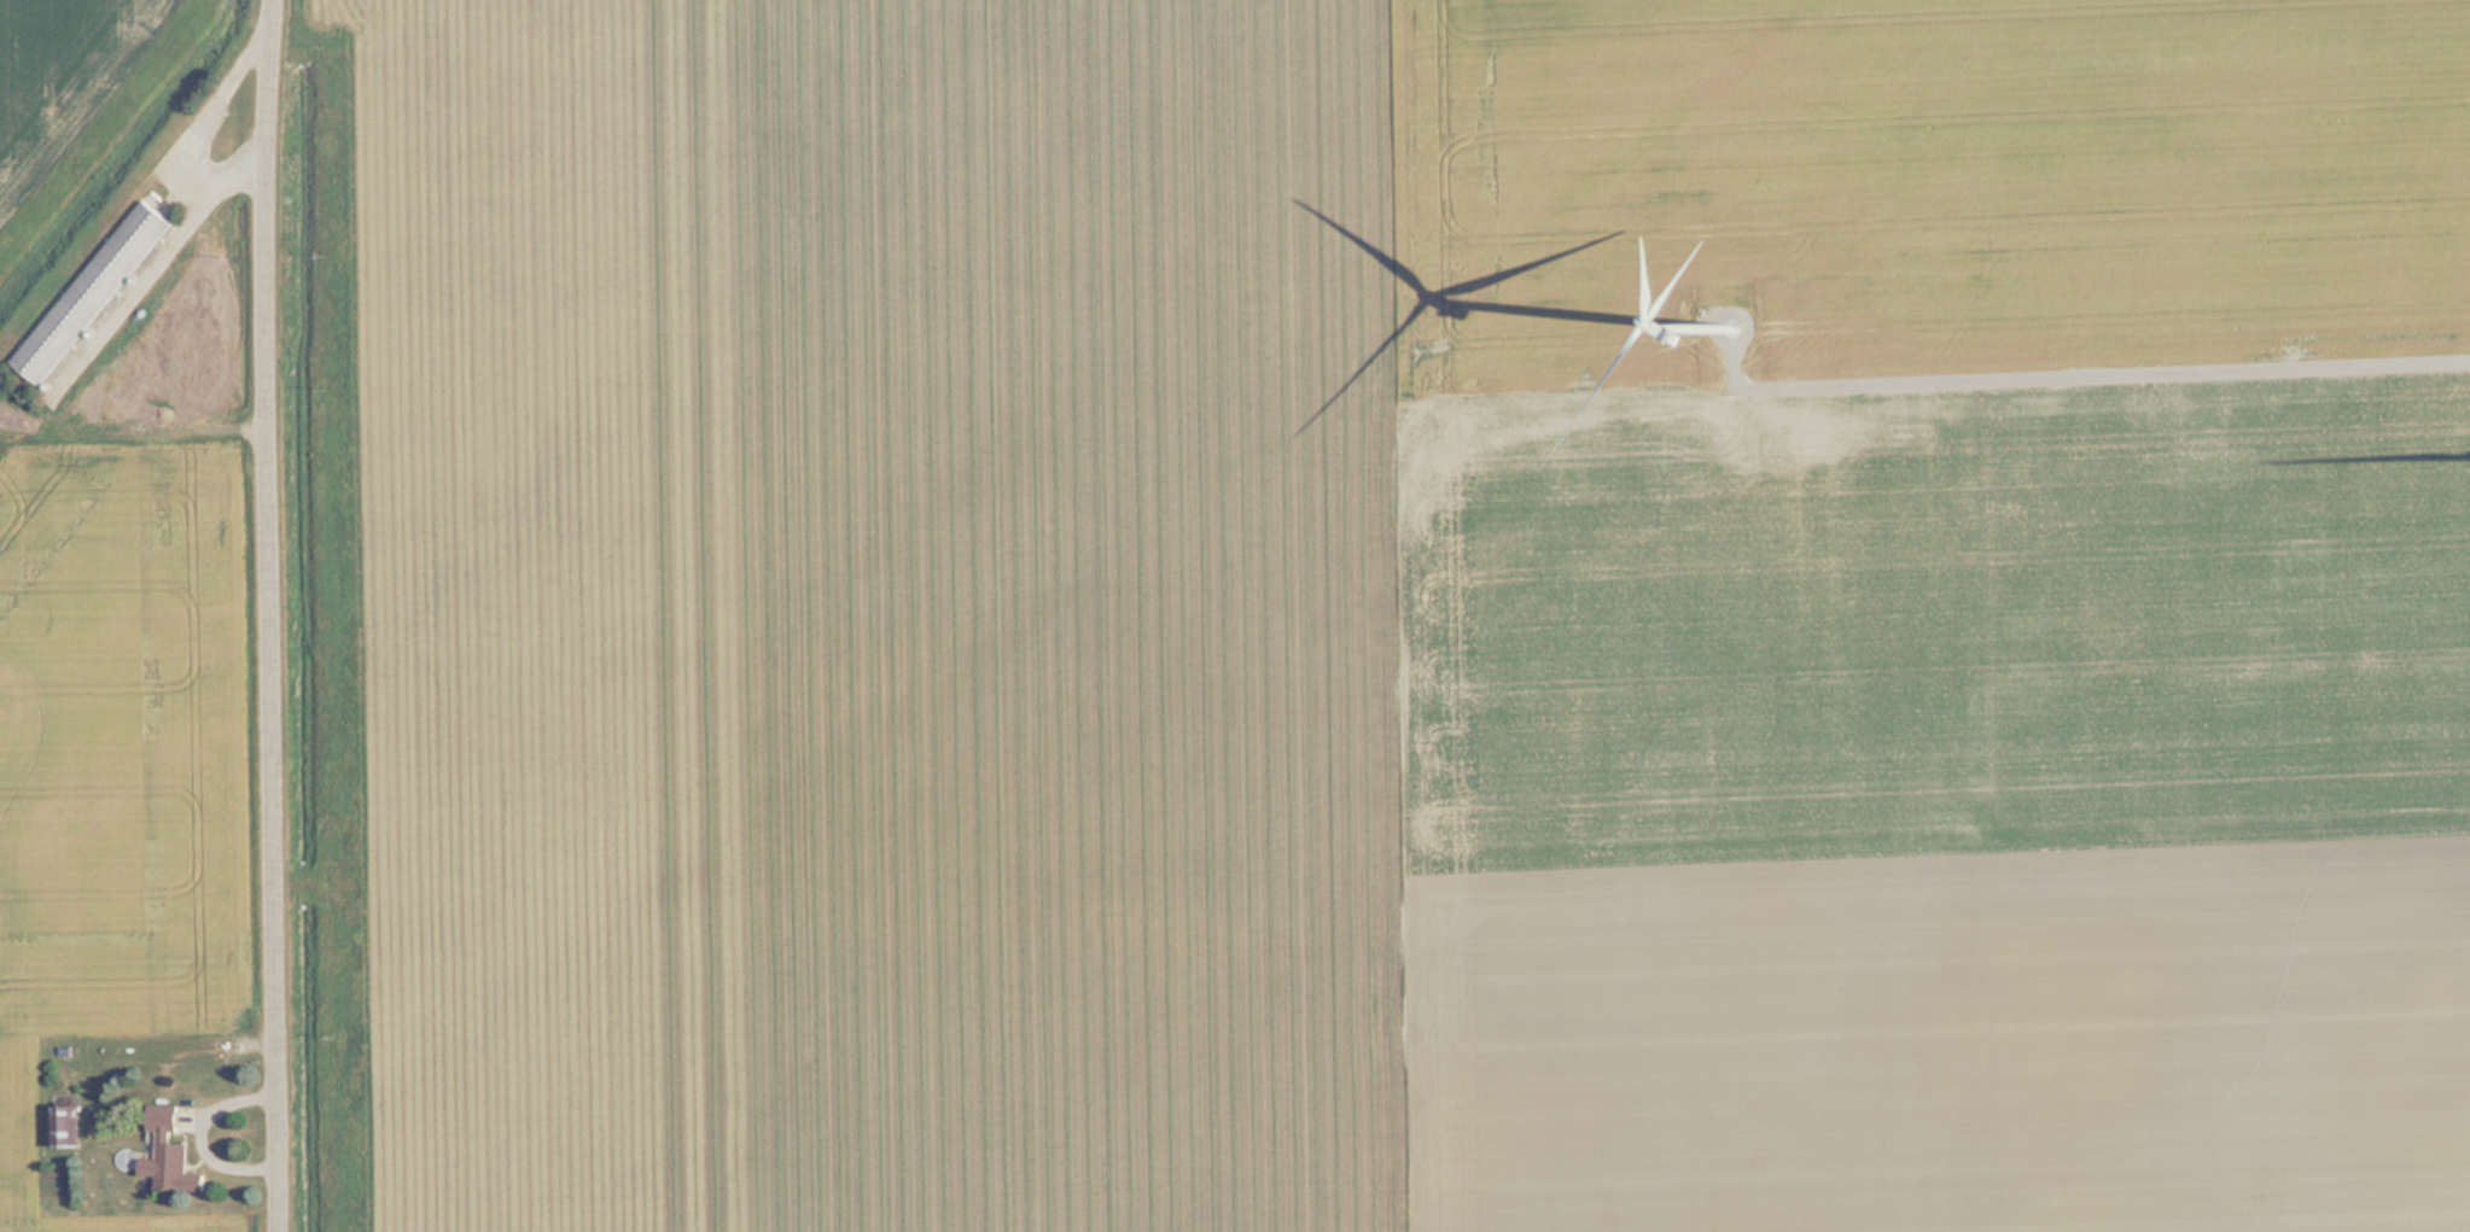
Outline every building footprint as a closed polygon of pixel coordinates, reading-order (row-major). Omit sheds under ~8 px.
[(17,365),(47,388),(173,219),(144,197),(17,365)] [(206,1192),(206,1176),(187,1175),(189,1144),(177,1143),(178,1106),(150,1105),(149,1148),(157,1148),(157,1160),(142,1159),(142,1176),(157,1177),(157,1190),(206,1192)] [(53,1106),(53,1147),(80,1147),(80,1106),(53,1106)]
